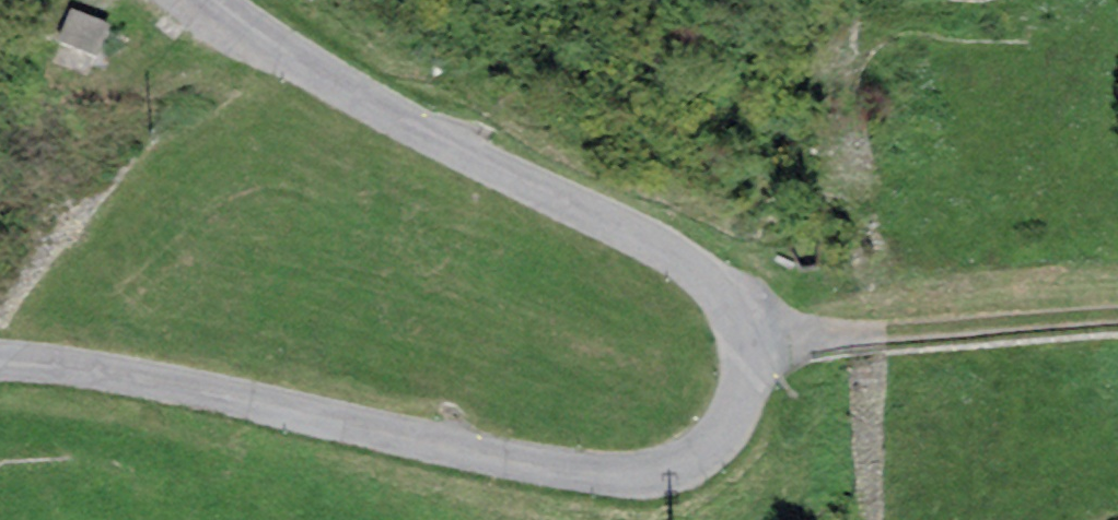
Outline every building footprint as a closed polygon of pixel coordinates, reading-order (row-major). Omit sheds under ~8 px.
[(112,23),(69,8),(56,44),(99,59),(112,23)]
